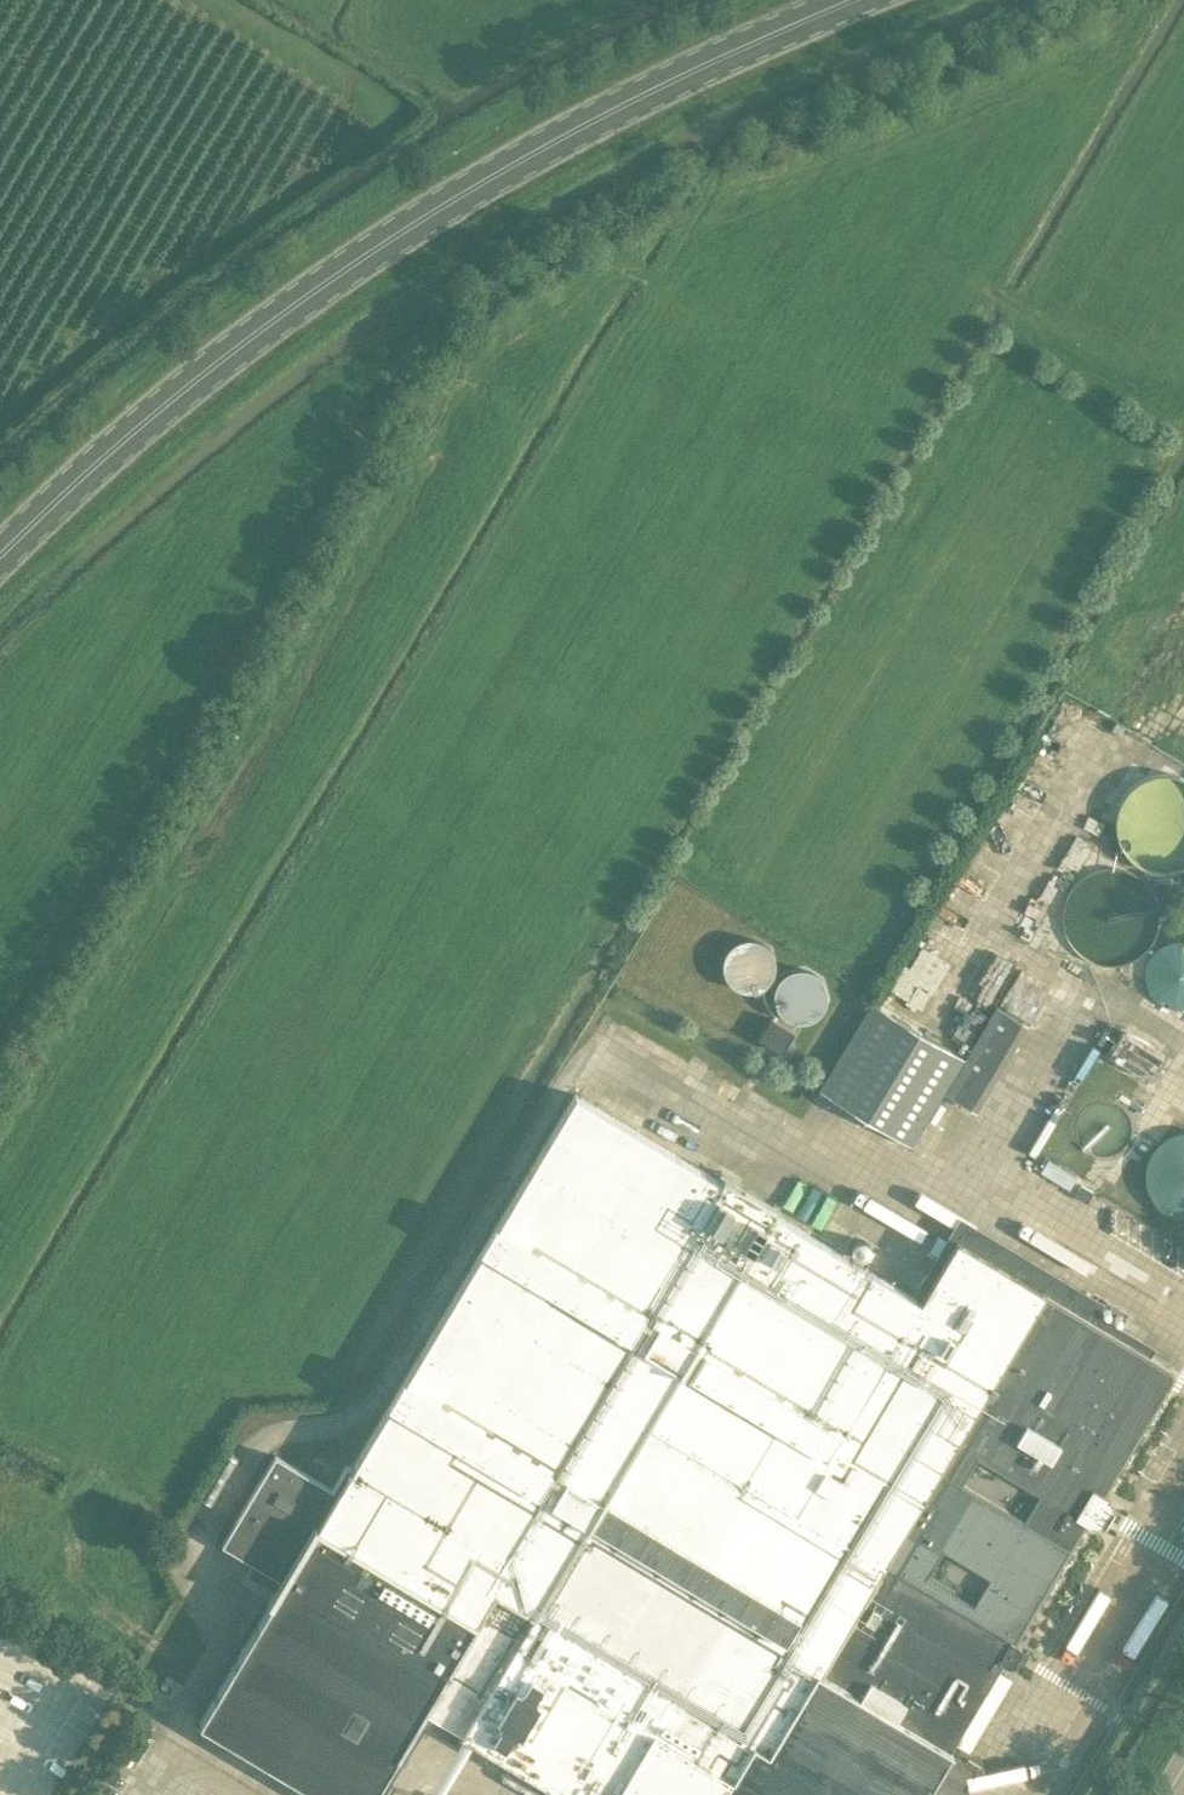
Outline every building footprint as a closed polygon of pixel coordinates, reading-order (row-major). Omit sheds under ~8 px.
[(776,1015),(819,1018),(822,969),(779,967),(776,1015)] [(1033,1004),(1030,975),(1008,977),(1011,1006),(1033,1004)] [(819,1089),(831,1097),(911,1144),(964,1056),(872,1001),(819,1089)] [(759,1038),(782,1051),(794,1030),(771,1017),(759,1038)] [(1128,1031),(1111,1053),(1146,1080),(1163,1057),(1128,1031)] [(1006,1660),(1007,1661),(1008,1661),(1010,1661),(1012,1661),(1013,1660),(1015,1658),(1020,1649),(1021,1648),(1021,1646),(1021,1645),(1021,1644),(1020,1642),(1020,1641),(1018,1640),(1013,1637),(1016,1633),(1017,1634),(1018,1632),(1017,1632),(1029,1613),(1030,1613),(1031,1612),(1030,1611),(1041,1592),(1042,1593),(1043,1591),(1042,1590),(1054,1571),(1055,1572),(1056,1570),(1055,1570),(1067,1551),(1068,1551),(1069,1550),(1067,1549),(1079,1530),(1080,1531),(1081,1529),(1080,1528),(1086,1519),(1092,1522),(1095,1523),(1097,1524),(1100,1523),(1103,1522),(1104,1521),(1105,1519),(1113,1507),(1114,1502),(1114,1501),(1113,1499),(1112,1496),(1109,1493),(1103,1489),(1109,1480),(1110,1480),(1111,1479),(1110,1478),(1122,1459),(1123,1460),(1124,1458),(1123,1457),(1134,1438),(1135,1439),(1136,1437),(1135,1436),(1147,1417),(1148,1418),(1149,1416),(1148,1416),(1159,1397),(1160,1397),(1161,1396),(1160,1395),(1172,1376),(1173,1377),(1174,1375),(1173,1374),(1173,1373),(1173,1372),(1173,1370),(1172,1369),(1171,1368),(1172,1367),(1170,1366),(1169,1367),(1150,1356),(1151,1353),(958,1238),(921,1300),(776,1213),(777,1211),(775,1210),(774,1212),(736,1189),(722,1181),(576,1093),(352,1467),(347,1464),(332,1489),(275,1455),(222,1544),(281,1579),(268,1600),(271,1602),(199,1721),(325,1794),(373,1794),(399,1752),(399,1753),(425,1709),(463,1731),(463,1732),(570,1794),(923,1794),(951,1748),(949,1746),(1002,1658),(1006,1660)] [(1048,1160),(1041,1171),(1069,1189),(1076,1177),(1048,1160)] [(1080,1185),(1075,1196),(1086,1202),(1092,1191),(1080,1185)] [(158,1689),(151,1702),(158,1705),(165,1693),(158,1689)] [(970,1751),(953,1740),(949,1746),(951,1748),(923,1794),(956,1794),(969,1793),(965,1773),(983,1769),(978,1749),(970,1751)] [(177,1794),(197,1794),(181,1787),(177,1794)]
